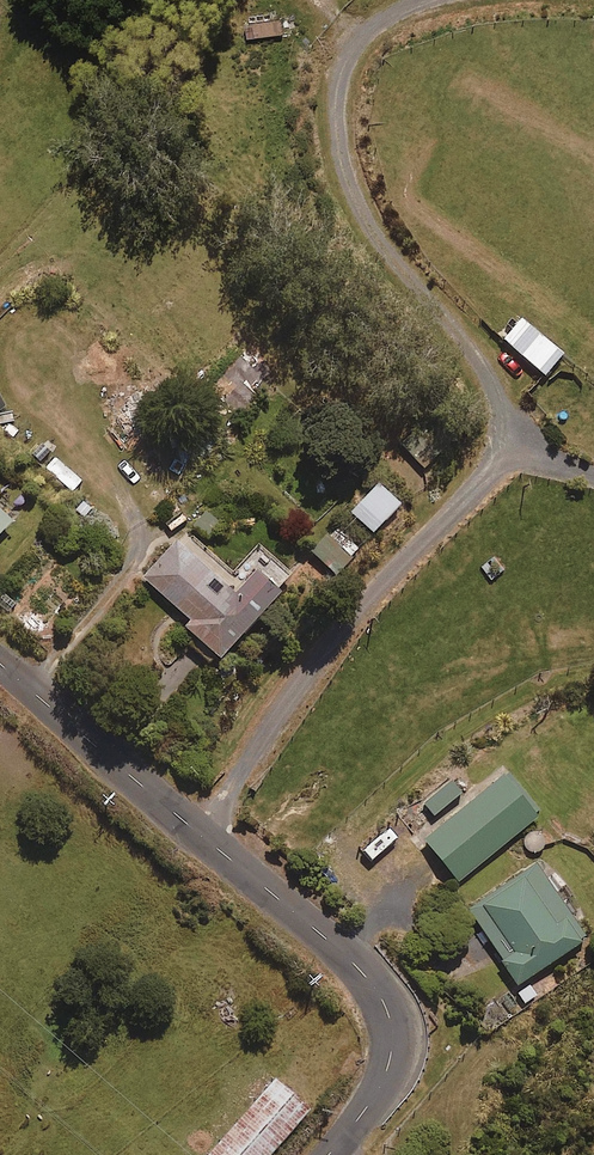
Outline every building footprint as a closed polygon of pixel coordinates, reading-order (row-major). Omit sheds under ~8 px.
[(522,316),(503,338),(546,374),(565,353),(522,316)] [(379,482),(351,511),(374,533),(402,503),(379,482)] [(15,520),(0,507),(0,536),(15,520)] [(327,533),(310,550),(337,576),(355,557),(354,556),(361,548),(339,528),(330,537),(327,533)] [(177,539),(144,577),(191,618),(184,626),(222,659),(282,590),(256,568),(236,591),(177,539)] [(510,772),(426,839),(460,882),(544,815),(510,772)] [(452,779),(423,803),(435,816),(463,792),(452,779)] [(539,861),(468,908),(521,987),(592,940),(539,861)] [(208,1154),(271,1154),(312,1108),(276,1077),(208,1154)]
